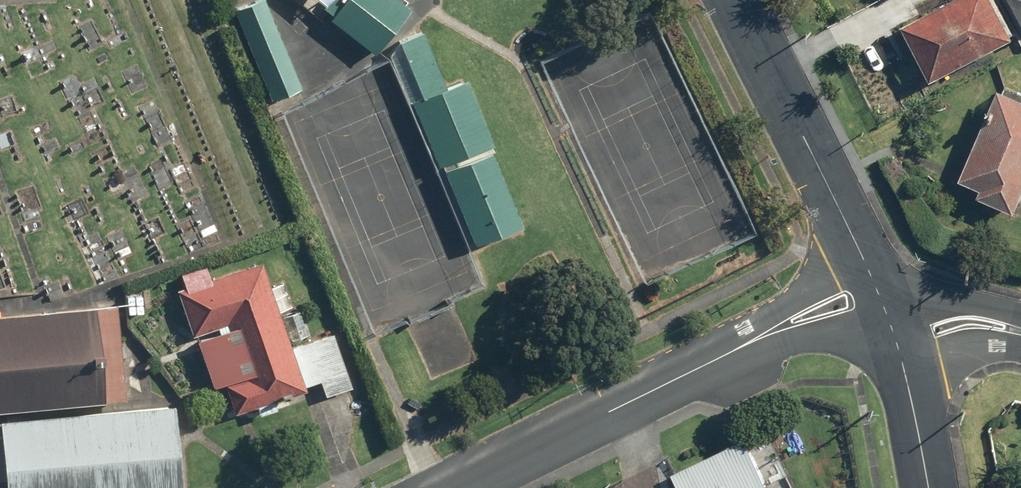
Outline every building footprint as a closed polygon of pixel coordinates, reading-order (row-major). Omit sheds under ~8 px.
[(233,11),(270,103),(303,89),(266,0),(260,0),(233,11)] [(401,0),(342,0),(328,17),(375,53),(410,7),(401,0)] [(932,80),(1018,39),(999,0),(944,0),(903,19),(932,80)] [(422,32),(398,42),(420,96),(444,86),(422,32)] [(468,81),(411,104),(437,167),(494,144),(468,81)] [(959,179),(980,188),(976,195),(1015,212),(1020,200),(1020,95),(1000,86),(959,179)] [(490,151),(444,170),(475,246),(521,227),(490,151)] [(192,335),(238,319),(257,374),(222,386),(231,414),(305,389),(261,260),(176,290),(192,335)] [(0,314),(0,410),(126,398),(117,303),(0,314)] [(161,402),(0,416),(0,487),(169,487),(161,402)] [(683,487),(772,487),(748,437),(675,472),(683,487)]
